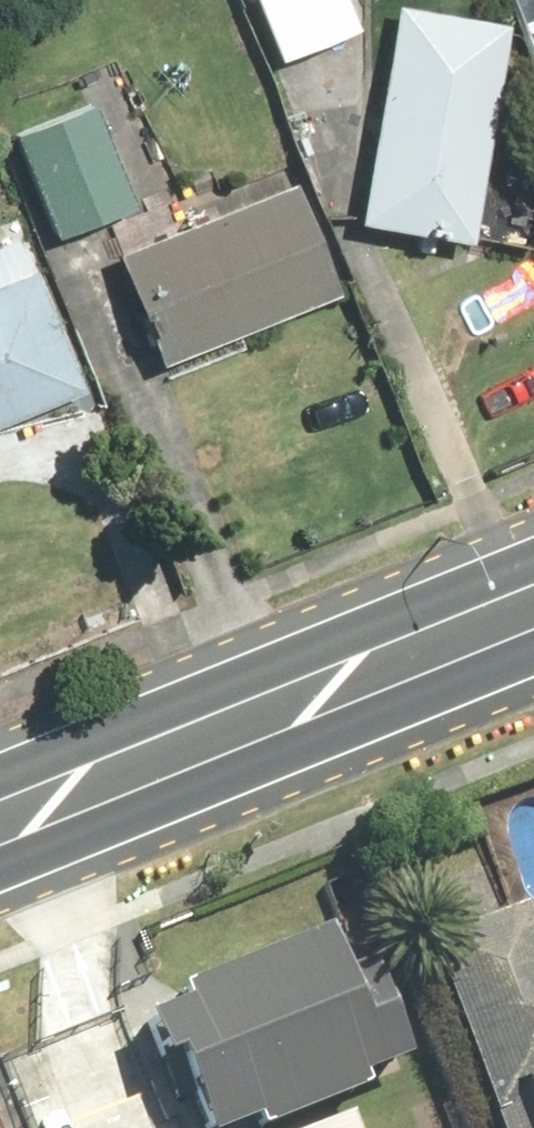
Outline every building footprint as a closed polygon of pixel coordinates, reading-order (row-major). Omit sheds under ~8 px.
[(272,64),(352,32),(338,0),(246,0),(272,64)] [(505,27),(387,7),(349,227),(467,248),(505,27)] [(88,105),(8,134),(48,244),(128,215),(88,105)] [(287,185),(106,256),(151,370),(332,300),(287,185)] [(0,283),(0,427),(81,394),(31,271),(0,283)] [(419,942),(482,1116),(508,1107),(515,1127),(533,1127),(533,945),(530,946),(516,907),(419,942)] [(151,1022),(201,1127),(240,1127),(366,1070),(309,949),(151,1022)]
